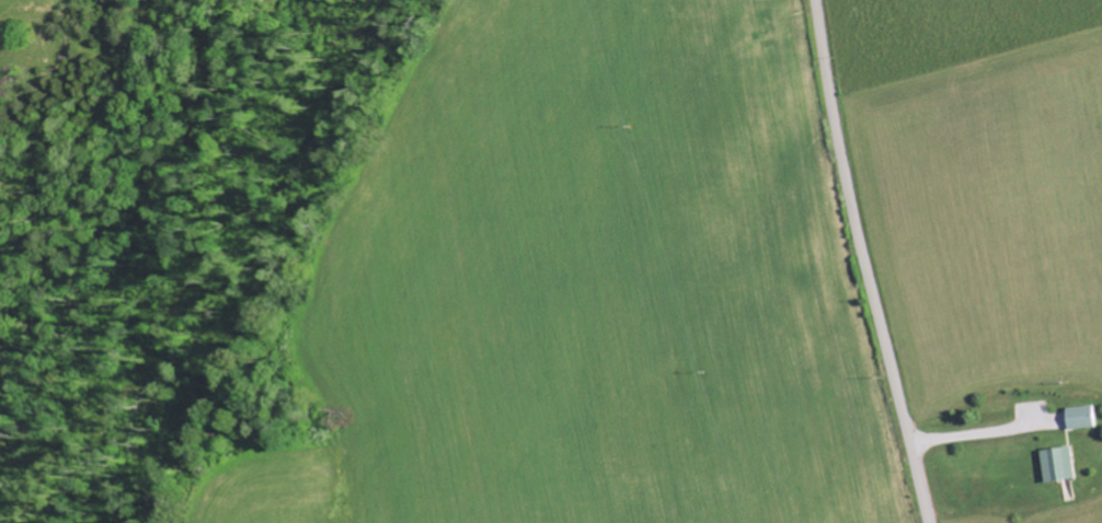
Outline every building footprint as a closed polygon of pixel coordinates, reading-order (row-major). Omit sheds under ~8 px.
[(1097,427),(1095,405),(1066,406),(1067,429),(1097,427)] [(1076,477),(1071,445),(1040,450),(1045,482),(1076,477)]
